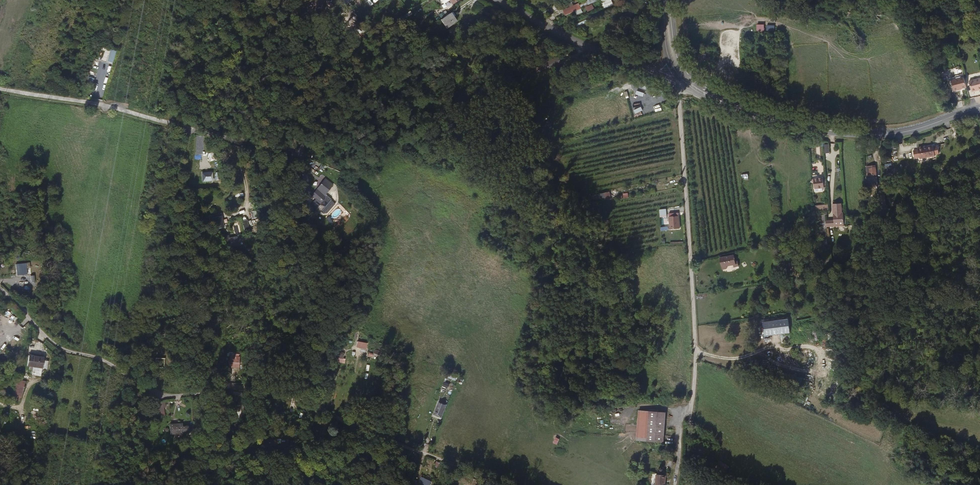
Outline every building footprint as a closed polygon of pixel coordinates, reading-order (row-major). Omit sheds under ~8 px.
[(564,10),(566,15),(582,8),(579,3),(574,6),(570,7),(564,10)] [(456,22),(450,13),(441,20),(447,28),(455,23),(456,22)] [(653,26),(650,20),(643,23),(646,30),(653,26)] [(423,32),(416,37),(422,45),(427,42),(429,39),(423,32)] [(509,46),(507,43),(501,45),(484,53),(488,60),(510,50),(509,49),(509,46)] [(561,62),(559,57),(548,62),(551,67),(561,62)] [(961,89),(966,87),(963,78),(955,80),(950,81),(953,92),(958,91),(957,90),(961,89)] [(979,93),(979,81),(969,85),(972,95),(979,93)] [(929,145),(914,148),(914,150),(909,150),(911,158),(916,157),(916,159),(931,156),(931,154),(935,154),(934,146),(930,147),(929,145)] [(808,178),(808,181),(810,181),(810,188),(811,188),(811,191),(819,190),(819,187),(823,186),(823,182),(823,181),(822,181),(821,177),(815,178),(815,174),(809,174),(809,178),(808,178)] [(311,196),(323,206),(329,198),(325,195),(333,185),(325,179),(311,196)] [(326,213),(318,205),(315,208),(323,216),(326,213)] [(837,225),(840,225),(839,213),(837,213),(836,207),(829,207),(831,221),(826,222),(827,226),(837,225)] [(659,209),(660,217),(667,216),(666,208),(659,209)] [(669,214),(670,229),(680,229),(679,213),(669,214)] [(221,216),(219,217),(214,218),(217,229),(223,228),(221,216)] [(733,256),(720,260),(722,271),(727,270),(726,268),(733,266),(734,268),(738,267),(737,263),(735,263),(733,256)] [(787,319),(763,322),(765,336),(789,333),(787,319)] [(27,366),(29,366),(34,367),(47,369),(48,361),(44,360),(44,357),(29,355),(27,366)] [(802,379),(786,375),(784,383),(800,387),(802,379)] [(25,381),(17,379),(14,392),(22,394),(25,381)] [(22,394),(14,392),(13,399),(12,402),(19,404),(20,398),(21,398),(22,394)] [(170,409),(175,405),(170,400),(167,401),(164,403),(170,409)] [(435,414),(442,417),(446,406),(439,403),(435,414)] [(666,413),(638,411),(636,441),(664,443),(666,413)] [(182,431),(191,431),(191,426),(182,426),(182,423),(170,424),(171,434),(182,433),(182,431)] [(186,458),(196,457),(196,449),(186,450),(186,458)] [(721,462),(720,463),(724,466),(722,469),(725,471),(729,467),(721,462)] [(656,484),(665,484),(667,476),(657,475),(656,484)]
